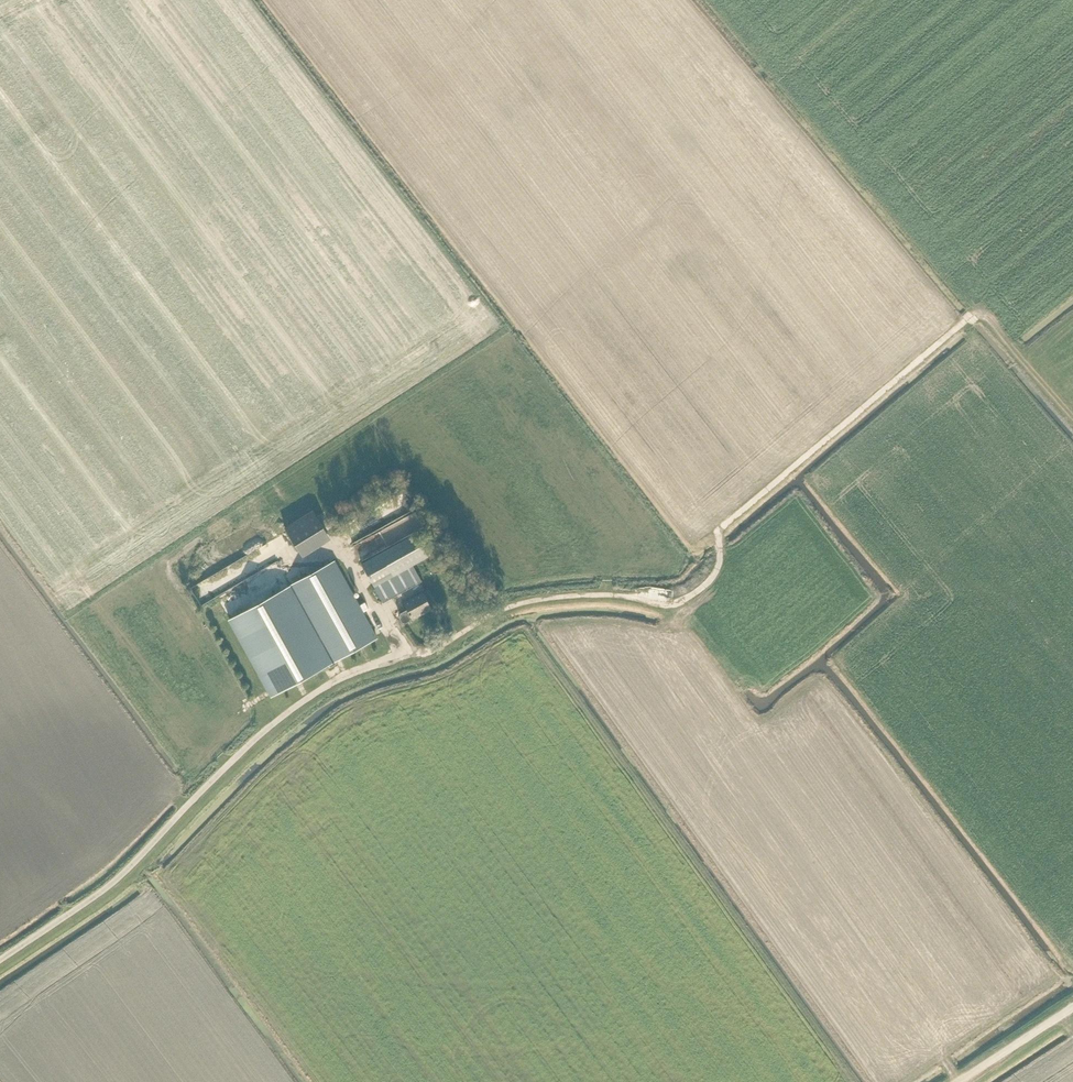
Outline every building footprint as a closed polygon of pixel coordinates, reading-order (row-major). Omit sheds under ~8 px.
[(285,522),(303,550),(334,530),(315,502),(285,522)] [(361,563),(374,586),(373,587),(381,601),(421,579),(413,565),(428,557),(415,533),(361,563)] [(228,620),(271,697),(377,640),(335,560),(228,620)] [(402,622),(405,623),(412,619),(412,620),(432,609),(432,608),(438,605),(429,589),(423,593),(422,591),(403,602),(407,609),(400,613),(399,616),(402,622)]
